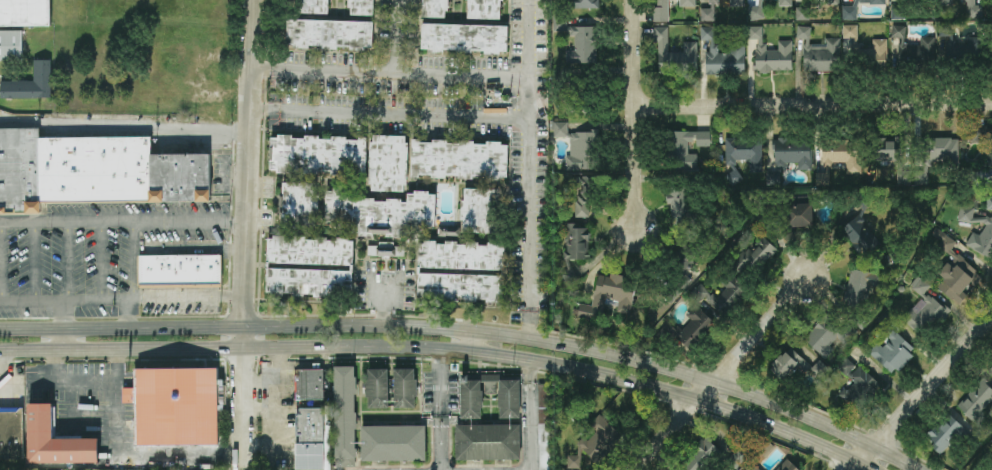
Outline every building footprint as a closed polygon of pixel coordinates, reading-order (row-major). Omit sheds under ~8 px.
[(23,62),(0,63),(0,0),(51,0),(52,28),(23,29),(23,62)] [(294,14),(330,15),(331,0),(294,0),(294,14)] [(375,0),(350,0),(349,16),(374,16),(375,0)] [(449,18),(449,0),(425,0),(424,18),(449,18)] [(503,0),(468,0),(467,19),(502,20),(503,0)] [(574,9),(599,9),(599,0),(574,0),(574,9)] [(656,22),(669,22),(669,0),(656,0),(656,22)] [(708,9),(701,9),(701,22),(716,21),(716,0),(708,0),(708,9)] [(749,20),(764,19),(763,0),(756,0),(756,6),(749,7),(749,20)] [(885,0),(854,0),(854,7),(843,7),(843,20),(858,20),(857,4),(886,4),(885,0)] [(983,19),(983,6),(976,5),(976,0),(967,0),(966,18),(983,19)] [(374,22),(287,20),(287,47),(373,49),(374,22)] [(597,64),(597,27),(566,27),(566,20),(554,20),(553,33),(575,33),(574,51),(567,51),(567,64),(597,64)] [(983,37),(968,38),(968,45),(954,45),(954,23),(939,24),(939,37),(947,37),(947,44),(944,44),(945,60),(983,59),(983,37)] [(509,27),(422,24),(421,51),(508,53),(509,27)] [(858,25),(844,25),(844,45),(858,45),(858,25)] [(935,38),(921,37),(921,45),(905,45),(906,27),(892,26),(892,38),(899,39),(899,61),(934,63),(935,38)] [(656,76),(697,75),(697,42),(684,43),(684,53),(669,53),(668,27),(656,27),(656,76)] [(745,44),(732,44),(732,53),(718,53),(718,45),(715,45),(715,27),(701,27),(701,41),(710,41),(710,53),(706,53),(706,74),(745,74),(745,44)] [(793,71),(792,41),(779,41),(779,50),(764,51),(764,27),(749,27),(749,40),(756,40),(756,72),(793,71)] [(803,71),(840,72),(840,39),(826,38),(825,45),(810,45),(811,27),(797,27),(797,39),(804,39),(803,71)] [(887,40),(873,39),(873,51),(862,51),(862,63),(886,64),(887,40)] [(1,101),(0,92),(0,82),(32,82),(33,62),(50,62),(51,100),(1,101)] [(589,114),(591,88),(571,86),(569,113),(589,114)] [(568,123),(555,122),(554,137),(568,138),(568,123)] [(972,128),(972,143),(991,142),(991,128),(972,128)] [(40,213),(0,213),(0,130),(39,129),(39,138),(151,138),(150,155),(210,156),(210,201),(40,203),(40,213)] [(571,157),(566,157),(566,170),(600,170),(599,132),(570,132),(571,157)] [(710,132),(669,132),(670,170),(697,170),(697,154),(688,154),(688,142),(697,142),(697,147),(710,147),(710,132)] [(407,192),(408,136),(371,135),(370,191),(407,192)] [(367,174),(367,138),(271,137),(270,174),(367,174)] [(875,141),(875,163),(904,164),(905,138),(896,137),(896,142),(875,141)] [(763,173),(762,139),(725,140),(726,169),(728,169),(729,183),(738,183),(738,161),(749,160),(750,173),(763,173)] [(811,139),(775,139),(775,172),(767,172),(767,186),(781,186),(781,164),(798,164),(798,170),(811,170),(811,139)] [(861,141),(822,141),(823,168),(833,168),(833,163),(846,163),(846,174),(862,174),(861,141)] [(508,178),(508,142),(412,142),(412,178),(508,178)] [(574,217),(590,218),(591,177),(573,177),(573,198),(575,198),(574,217)] [(320,184),(284,183),(283,221),(318,222),(320,184)] [(689,187),(668,188),(669,218),(690,218),(689,187)] [(498,190),(463,189),(462,233),(497,234),(498,190)] [(435,225),(436,193),(408,192),(408,198),(327,195),(326,227),(403,230),(403,224),(435,225)] [(788,205),(788,228),(813,227),(813,204),(788,205)] [(991,218),(974,217),(974,208),(960,207),(958,222),(981,224),(985,225),(981,235),(965,228),(960,228),(959,243),(991,257),(991,218)] [(851,250),(879,249),(879,236),(866,237),(865,221),(849,222),(851,250)] [(589,259),(589,224),(565,224),(566,285),(574,285),(574,260),(589,259)] [(962,305),(983,273),(950,252),(957,241),(936,228),(927,244),(949,258),(938,274),(944,278),(937,289),(962,305)] [(266,294),(329,297),(330,288),(352,289),(355,240),(268,236),(267,263),(340,266),(340,271),(268,268),(266,294)] [(752,279),(779,251),(764,237),(750,252),(746,249),(734,262),(752,279)] [(405,258),(405,247),(395,247),(395,242),(379,242),(379,246),(368,246),(368,256),(405,258)] [(418,268),(500,270),(500,276),(419,274),(419,299),(496,301),(496,296),(504,296),(504,244),(419,242),(418,268)] [(138,257),(221,256),(221,289),(139,288),(138,257)] [(883,274),(850,270),(845,305),(867,308),(870,286),(882,288),(883,274)] [(630,314),(637,279),(610,274),(609,277),(598,275),(592,306),(580,304),(578,319),(601,323),(605,303),(618,306),(617,312),(630,314)] [(718,298),(699,284),(691,295),(702,302),(703,300),(726,317),(750,286),(735,275),(718,298)] [(930,286),(918,277),(910,287),(922,296),(930,286)] [(947,310),(927,292),(902,319),(922,337),(947,310)] [(692,319),(675,338),(690,351),(716,323),(696,305),(687,315),(692,319)] [(804,341),(824,356),(837,340),(845,346),(857,331),(845,322),(842,326),(825,314),(804,341)] [(916,351),(894,330),(888,337),(891,340),(883,348),(879,344),(870,353),(893,375),(916,351)] [(786,380),(796,369),(803,376),(812,367),(790,347),(772,367),(786,380)] [(839,371),(849,376),(854,365),(844,360),(839,371)] [(840,396),(855,410),(879,384),(860,366),(848,378),(852,382),(840,396)] [(335,467),(357,466),(356,367),(334,367),(335,467)] [(135,369),(218,368),(220,444),(135,445),(135,403),(123,402),(123,388),(135,388),(135,369)] [(389,408),(389,369),(367,370),(367,409),(389,408)] [(416,369),(394,369),(395,408),(416,408),(416,369)] [(324,370),(297,370),(297,400),(325,400),(324,370)] [(521,380),(502,380),(502,375),(461,375),(461,420),(482,420),(482,395),(499,395),(499,419),(521,419),(521,380)] [(991,408),(991,388),(982,379),(957,407),(979,427),(989,417),(986,415),(991,408)] [(539,423),(549,423),(548,385),(538,385),(539,423)] [(29,404),(53,404),(54,438),(99,438),(100,463),(30,463),(29,404)] [(24,459),(0,459),(0,408),(23,408),(24,459)] [(323,426),(324,409),(298,408),(297,444),(296,444),(295,469),(330,469),(331,426),(323,426)] [(927,436),(935,443),(932,446),(941,456),(967,431),(950,413),(927,436)] [(623,436),(599,415),(590,427),(596,432),(589,440),(578,439),(578,456),(568,456),(567,469),(581,469),(581,450),(598,465),(623,436)] [(457,461),(521,459),(521,424),(456,426),(457,461)] [(549,424),(539,425),(539,469),(550,469),(549,424)] [(426,426),(362,427),(362,462),(427,461),(426,426)] [(687,469),(704,469),(722,454),(707,438),(680,463),(687,469)] [(743,442),(727,462),(737,469),(738,469),(754,450),(743,442)]
